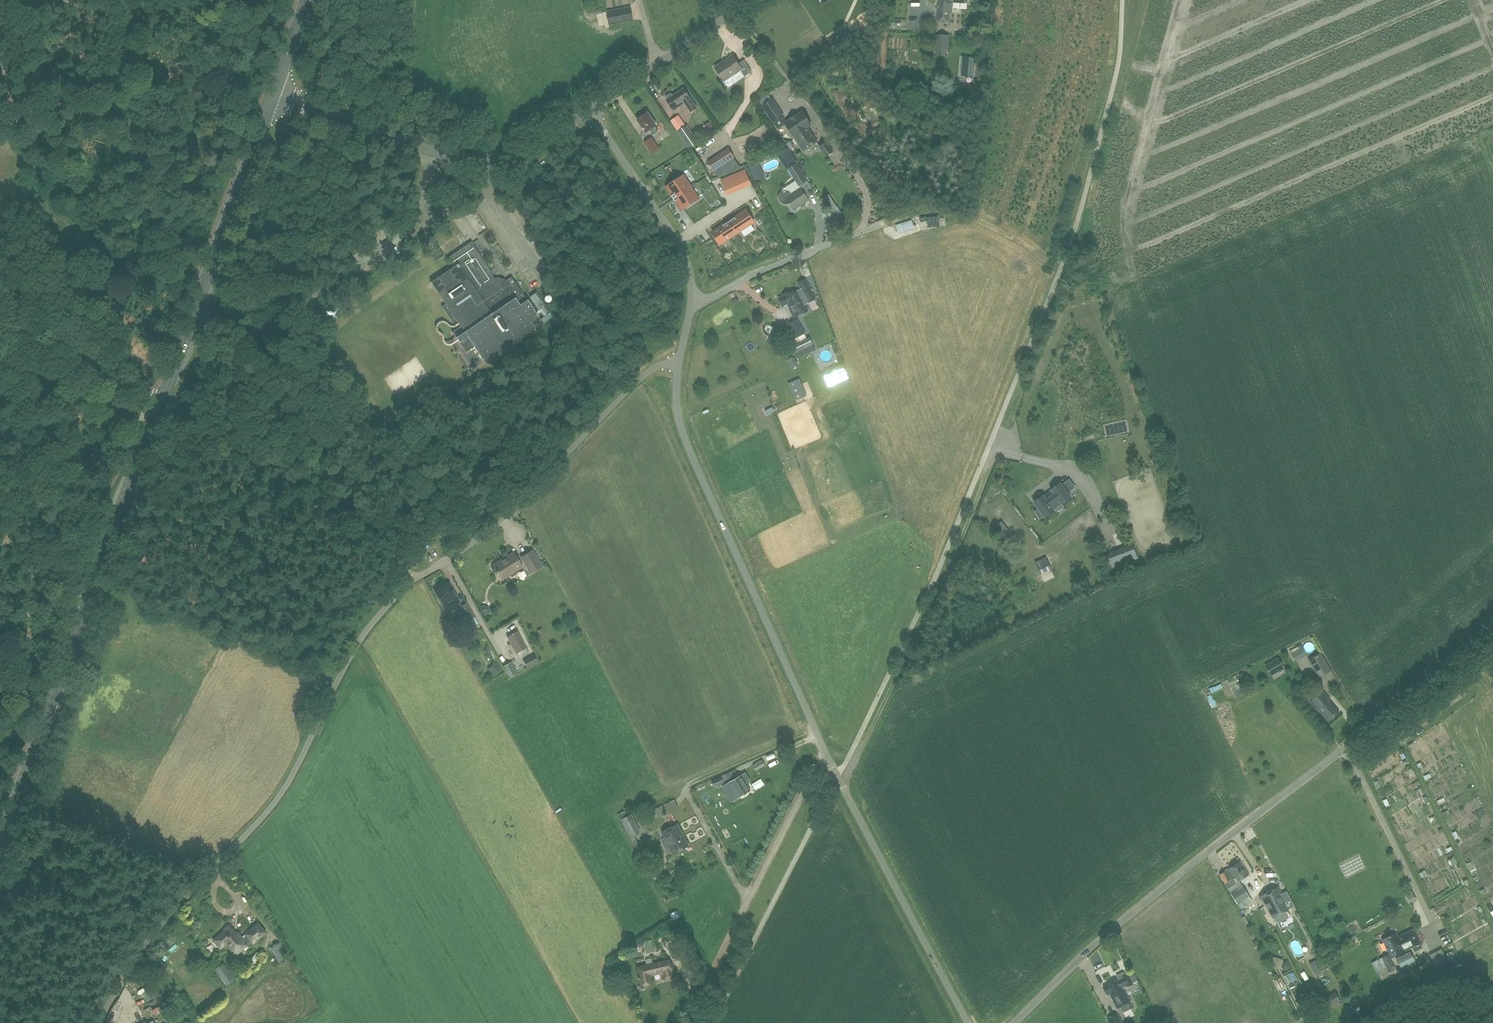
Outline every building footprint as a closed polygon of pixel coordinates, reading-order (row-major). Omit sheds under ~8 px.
[(967,3),(967,0),(938,0),(936,23),(949,24),(950,2),(967,3)] [(606,12),(609,25),(633,21),(631,7),(606,12)] [(973,35),(973,28),(963,27),(962,35),(973,35)] [(850,32),(831,44),(836,52),(837,53),(844,48),(855,41),(850,32)] [(938,35),(936,55),(947,56),(949,36),(938,35)] [(723,82),(740,70),(744,76),(752,72),(743,60),(738,64),(732,56),(714,68),(723,82)] [(961,76),(974,77),(975,58),(963,57),(961,76)] [(666,99),(667,101),(666,101),(672,110),(679,105),(680,107),(685,104),(691,113),(697,108),(684,89),(673,97),(672,95),(670,95),(666,97),(666,99)] [(773,98),(762,106),(773,122),(784,115),(773,98)] [(791,119),(787,122),(788,123),(787,123),(795,135),(796,135),(809,126),(813,124),(804,110),(799,114),(799,113),(791,118),(791,119)] [(637,120),(646,133),(650,131),(653,136),(658,132),(655,127),(656,126),(647,113),(637,120)] [(712,122),(717,130),(722,127),(717,118),(712,122)] [(715,130),(709,122),(704,125),(709,133),(715,130)] [(687,125),(678,131),(690,148),(699,142),(687,125)] [(818,141),(809,126),(796,135),(805,149),(818,141)] [(781,136),(789,150),(795,147),(793,144),(796,143),(793,139),(791,138),(789,138),(788,137),(789,136),(786,133),(782,135),(782,136),(781,136)] [(660,150),(652,138),(644,143),(652,156),(660,150)] [(828,141),(821,145),(827,155),(834,151),(828,141)] [(728,148),(707,161),(713,171),(734,157),(728,148)] [(798,185),(807,179),(795,160),(789,164),(791,167),(788,169),(798,185)] [(764,174),(759,163),(750,167),(755,178),(764,174)] [(726,191),(749,180),(744,169),(721,180),(726,191)] [(674,199),(692,187),(684,176),(666,187),(674,199)] [(699,198),(692,187),(674,199),(681,210),(699,198)] [(789,203),(794,210),(808,201),(800,189),(792,194),(790,191),(787,190),(783,190),(781,192),(779,195),(778,198),(780,201),(782,203),(785,204),(789,203)] [(828,210),(839,227),(845,223),(843,220),(845,219),(837,205),(828,210)] [(735,218),(729,222),(736,233),(754,222),(746,210),(735,217),(735,218)] [(736,233),(729,222),(724,225),(712,232),(720,244),(736,233)] [(452,332),(466,352),(474,347),(484,362),(534,327),(530,322),(538,316),(511,277),(504,282),(503,281),(496,280),(491,274),(492,273),(471,242),(448,258),(454,266),(431,282),(445,304),(441,307),(453,324),(457,321),(461,326),(452,332)] [(444,257),(438,248),(429,253),(435,263),(444,257)] [(787,305),(794,319),(808,312),(800,295),(803,294),(808,304),(815,300),(806,280),(798,284),(801,290),(791,294),(790,292),(783,295),(783,296),(779,298),(783,307),(787,305)] [(552,317),(536,293),(535,292),(532,294),(530,296),(543,316),(540,318),(543,322),(552,317)] [(321,322),(326,319),(321,310),(316,313),(321,322)] [(805,333),(798,319),(788,324),(793,334),(788,337),(796,352),(813,344),(807,331),(805,333)] [(772,332),(768,340),(774,343),(778,335),(772,332)] [(793,368),(796,366),(797,363),(794,357),(791,357),(789,358),(787,361),(791,367),(793,368)] [(796,380),(788,383),(796,400),(803,397),(796,380)] [(1039,508),(1042,512),(1044,515),(1045,516),(1050,512),(1070,497),(1068,493),(1061,485),(1060,483),(1052,489),(1053,491),(1044,498),(1043,496),(1034,502),(1039,508)] [(1115,567),(1138,558),(1132,544),(1109,552),(1115,567)] [(543,566),(532,549),(519,557),(530,574),(543,566)] [(505,560),(495,566),(502,579),(521,567),(513,553),(504,559),(505,560)] [(460,602),(448,582),(433,590),(444,610),(460,602)] [(468,622),(475,618),(467,603),(460,607),(468,622)] [(479,610),(481,613),(486,614),(489,612),(490,609),(488,606),(483,605),(480,607),(479,610)] [(551,625),(545,627),(547,633),(553,631),(551,625)] [(529,653),(518,632),(506,637),(510,644),(507,646),(515,661),(529,653)] [(1306,653),(1301,644),(1290,650),(1295,659),(1306,653)] [(1310,662),(1319,678),(1331,670),(1321,652),(1309,659),(1310,662)] [(533,655),(523,661),(527,668),(537,663),(533,655)] [(1283,666),(1278,657),(1265,665),(1270,674),(1283,666)] [(496,674),(502,667),(496,661),(489,669),(496,674)] [(517,673),(511,662),(503,666),(509,677),(517,673)] [(1220,691),(1232,686),(1229,680),(1217,685),(1220,691)] [(1339,713),(1327,700),(1330,698),(1323,690),(1309,702),(1316,710),(1317,709),(1328,722),(1339,713)] [(756,771),(765,766),(762,760),(753,765),(756,771)] [(724,783),(723,781),(737,774),(735,769),(711,781),(715,788),(724,783)] [(730,783),(738,798),(750,791),(742,776),(730,783)] [(618,814),(635,848),(639,846),(635,837),(640,834),(639,832),(640,831),(631,813),(629,809),(618,814)] [(670,848),(673,854),(688,846),(677,825),(662,833),(665,838),(663,840),(662,842),(665,848),(667,849),(670,848)] [(1219,875),(1228,889),(1240,907),(1252,900),(1240,881),(1249,876),(1240,862),(1219,875)] [(251,895),(256,892),(251,883),(246,885),(251,895)] [(1278,888),(1259,898),(1264,906),(1266,906),(1272,918),(1273,918),(1276,923),(1290,916),(1287,910),(1288,910),(1281,897),(1283,896),(1278,888)] [(1404,894),(1408,900),(1415,896),(1411,890),(1404,894)] [(234,955),(251,941),(253,944),(265,933),(257,924),(245,934),(246,935),(241,939),(229,925),(223,930),(224,932),(213,941),(220,949),(225,945),(234,955)] [(1382,940),(1391,958),(1404,951),(1412,947),(1414,951),(1422,947),(1413,930),(1397,937),(1395,933),(1382,940)] [(683,956),(677,939),(668,943),(673,960),(683,956)] [(289,956),(280,940),(269,946),(278,962),(289,956)] [(1410,951),(1396,958),(1403,972),(1417,965),(1410,951)] [(1380,977),(1395,969),(1387,954),(1380,957),(1386,967),(1377,972),(1380,977)] [(672,970),(669,961),(638,968),(642,986),(652,983),(650,975),(664,972),(666,980),(673,978),(671,970),(672,970)] [(1290,968),(1287,961),(1281,962),(1280,967),(1284,971),(1290,968)] [(1326,968),(1323,962),(1317,965),(1320,971),(1326,968)] [(214,969),(226,987),(235,981),(223,964),(214,969)] [(276,965),(269,971),(275,978),(281,973),(276,965)] [(1133,984),(1128,975),(1105,986),(1103,987),(1106,995),(1109,994),(1113,1001),(1116,1008),(1130,1001),(1126,994),(1123,988),(1127,987),(1133,984)] [(1325,1009),(1340,1001),(1335,991),(1320,999),(1325,1009)] [(1308,1017),(1306,1014),(1304,1014),(1301,1009),(1297,1012),(1299,1015),(1298,1018),(1294,1021),(1296,1022),(1297,1022),(1308,1017)] [(1118,1014),(1107,1019),(1109,1022),(1122,1022),(1118,1014)]
